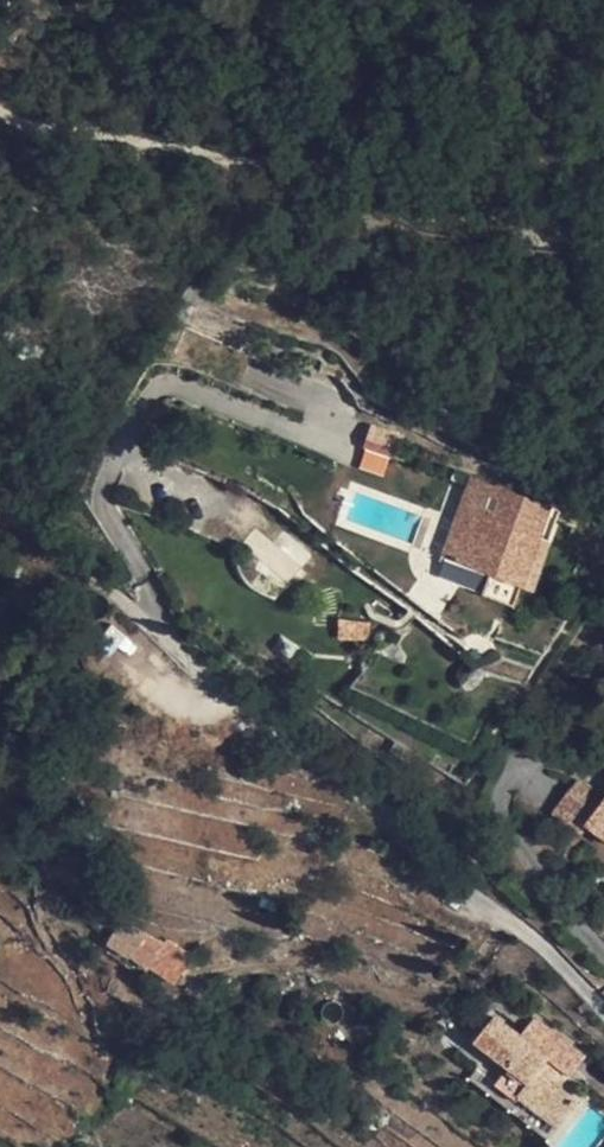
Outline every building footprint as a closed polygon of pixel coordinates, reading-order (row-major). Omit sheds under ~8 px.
[(356,467),(381,475),(395,432),(370,424),(356,467)] [(550,509),(474,478),(463,506),(540,535),(550,509)] [(540,535),(463,506),(443,557),(521,586),(528,570),(540,535)] [(562,543),(540,535),(528,570),(549,578),(562,543)] [(398,563),(382,550),(369,567),(385,579),(386,578),(398,563)] [(370,620),(337,619),(337,641),(370,642),(370,620)] [(585,824),(603,838),(603,799),(585,824)] [(585,845),(567,832),(556,846),(572,860),(585,845)] [(164,944),(115,918),(101,946),(132,960),(148,970),(149,968),(164,944)] [(188,962),(164,944),(149,968),(174,985),(188,962)] [(521,1035),(496,1016),(475,1043),(508,1068),(497,1083),(559,1129),(580,1102),(561,1088),(552,1081),(561,1071),(569,1077),(586,1056),(535,1017),(521,1035)] [(569,1077),(561,1071),(552,1081),(561,1088),(569,1077)]
